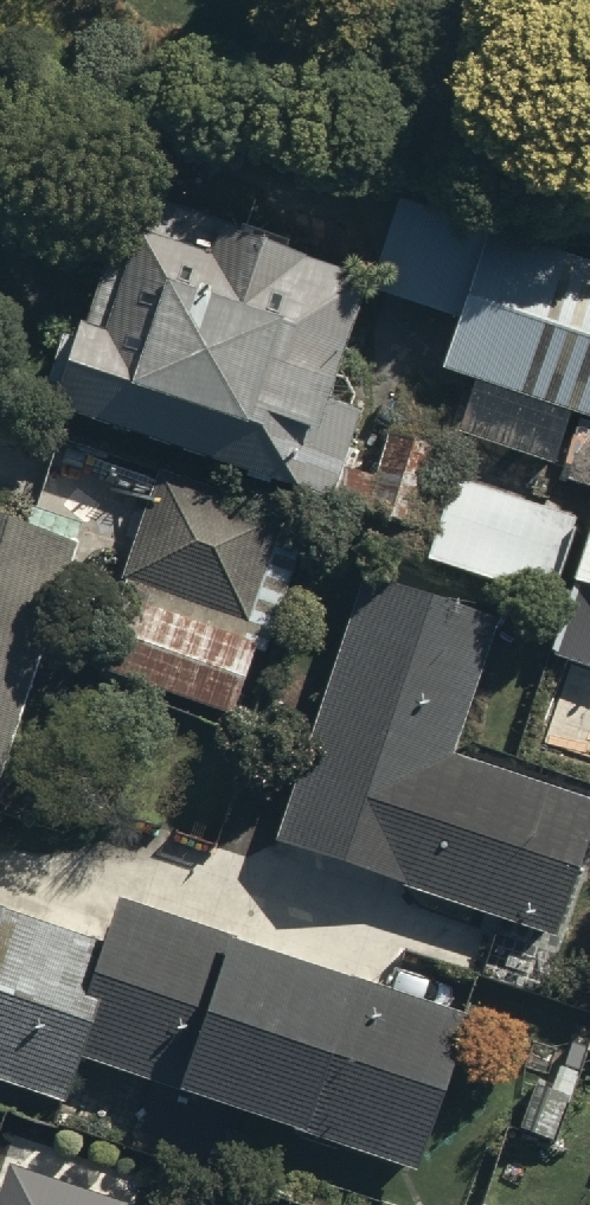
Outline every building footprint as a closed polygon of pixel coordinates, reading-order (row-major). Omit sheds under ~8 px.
[(50,407),(329,504),(361,415),(324,403),(365,284),(123,200),(50,407)] [(478,231),(398,206),(369,295),(449,320),(478,231)] [(589,419),(589,269),(492,236),(447,372),(589,419)] [(242,644),(285,520),(161,476),(117,601),(242,644)] [(455,482),(427,563),(551,605),(578,524),(455,482)] [(5,786),(82,550),(0,523),(0,785),(5,786)] [(560,950),(589,865),(589,810),(452,762),(498,632),(370,587),(278,851),(560,950)] [(95,665),(235,714),(258,650),(117,601),(95,665)] [(114,954),(0,914),(0,1084),(66,1107),(82,1062),(425,1181),(479,1027),(131,906),(114,954)] [(10,1169),(0,1198),(0,1204),(118,1204),(10,1169)]
